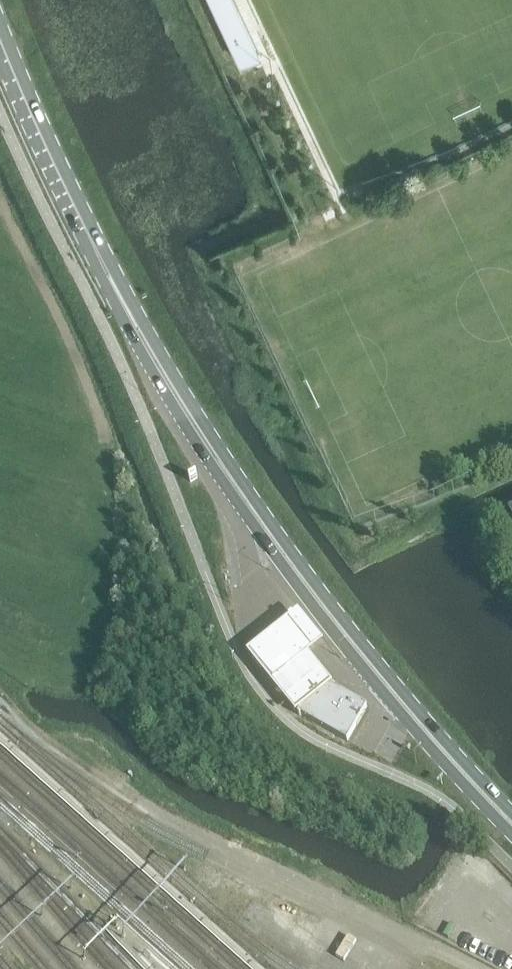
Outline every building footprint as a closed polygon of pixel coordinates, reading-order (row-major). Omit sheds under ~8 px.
[(238,61),(260,51),(237,0),(211,0),(238,61)] [(248,652),(296,712),(333,682),(309,652),(324,640),(300,610),(248,652)] [(299,713),(298,715),(347,742),(367,706),(335,687),(333,686),(333,687),(331,686),(328,684),(314,688),(304,707),(300,713),(299,713)]
